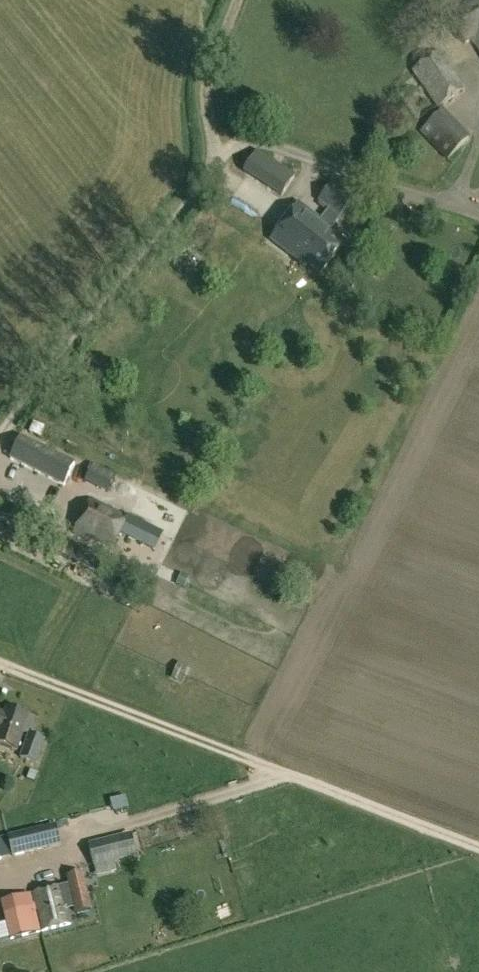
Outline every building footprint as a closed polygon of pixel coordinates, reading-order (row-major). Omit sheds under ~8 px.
[(478,51),(478,1),(449,21),(465,45),(472,41),(478,51)] [(438,52),(412,71),(438,110),(466,91),(438,52)] [(470,139),(443,110),(420,132),(446,160),(470,139)] [(294,176),(256,151),(243,173),(281,196),(294,176)] [(330,229),(339,218),(350,202),(330,186),(318,202),(329,210),(320,221),(299,205),(270,241),(304,267),(306,265),(319,275),(344,243),(331,233),(333,231),(330,229)] [(75,465),(51,454),(21,439),(10,460),(64,487),(75,465)] [(84,482),(106,493),(114,475),(93,464),(84,482)] [(137,492),(140,476),(123,473),(120,488),(137,492)] [(91,501),(74,534),(88,541),(90,537),(112,548),(119,534),(155,552),(164,534),(127,516),(126,519),(91,501)] [(225,540),(232,525),(220,520),(213,535),(225,540)] [(82,547),(59,537),(51,550),(99,573),(106,558),(82,547)] [(5,708),(3,713),(0,712),(0,747),(17,753),(23,734),(29,735),(20,759),(37,765),(46,740),(30,735),(36,719),(29,716),(5,708)] [(131,789),(114,790),(115,806),(132,805),(131,789)] [(56,826),(7,837),(12,857),(60,845),(56,826)] [(92,859),(94,868),(114,863),(136,857),(131,835),(118,838),(88,847),(92,859)] [(40,934),(39,933),(70,925),(66,911),(75,908),(77,914),(91,910),(82,873),(65,877),(67,886),(60,888),(32,896),(0,904),(2,912),(10,942),(40,934)]
